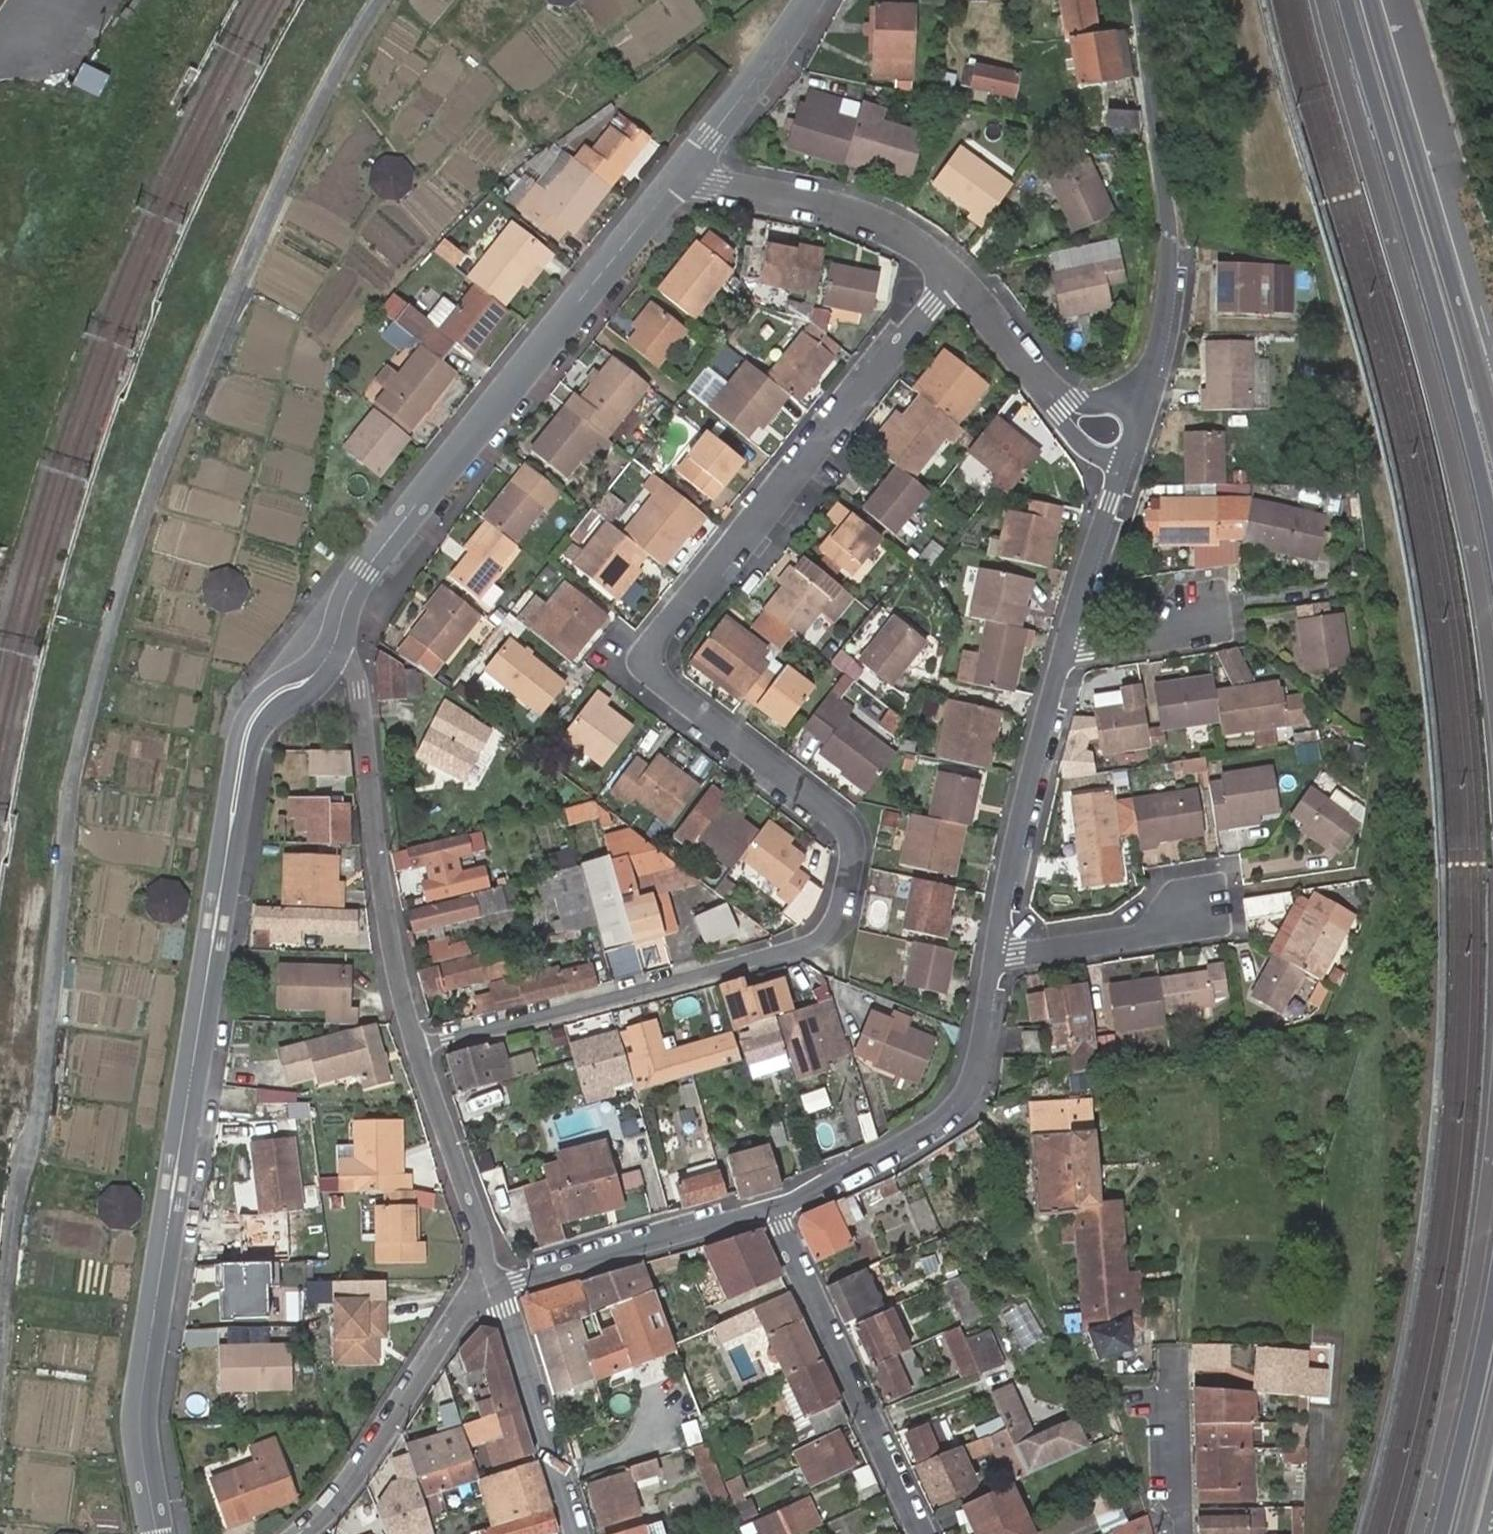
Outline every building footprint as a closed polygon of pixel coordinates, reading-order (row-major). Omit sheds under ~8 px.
[(6,8),(32,24),(47,0),(11,0),(6,8)] [(550,5),(568,9),(580,0),(545,0),(550,5)] [(1054,1),(1063,42),(1070,40),(1082,89),(1122,79),(1112,31),(1097,34),(1089,0),(1057,0),(1054,1)] [(914,8),(876,6),(872,79),(909,81),(914,8)] [(1019,76),(977,69),(972,92),(1015,101),(1019,76)] [(790,145),(846,161),(858,120),(837,115),(841,100),(811,92),(808,106),(802,104),(790,145)] [(1138,112),(1108,112),(1107,127),(1138,127),(1138,112)] [(858,120),(846,161),(862,165),(863,158),(911,172),(922,131),(860,114),(858,120)] [(624,141),(592,160),(618,180),(619,181),(632,166),(629,164),(642,149),(645,151),(661,131),(646,118),(624,141)] [(972,215),(986,224),(1015,185),(962,145),(937,180),(976,209),(972,215)] [(398,157),(386,154),(371,163),(367,185),(379,199),(382,199),(397,202),(411,192),(414,173),(405,159),(398,157)] [(556,188),(535,204),(567,230),(576,219),(582,224),(618,180),(592,160),(564,181),(558,189),(556,188)] [(1090,161),(1050,178),(1075,234),(1114,217),(1090,161)] [(527,213),(481,268),(488,274),(516,296),(536,273),(537,271),(533,267),(557,237),(527,213)] [(537,271),(536,273),(541,278),(568,246),(557,237),(533,267),(537,271)] [(699,245),(659,295),(693,322),(733,273),(727,268),(736,258),(710,237),(702,247),(699,245)] [(768,241),(767,248),(796,253),(797,247),(768,241)] [(1124,283),(1117,242),(1079,249),(1083,269),(1053,275),(1060,317),(1110,307),(1106,286),(1124,283)] [(817,295),(826,252),(797,247),(796,253),(767,248),(760,283),(817,295)] [(1079,249),(1049,255),(1053,275),(1083,269),(1079,249)] [(832,264),(825,306),(870,314),(877,273),(832,264)] [(1259,265),(1218,264),(1217,312),(1257,313),(1259,265)] [(1292,310),(1294,267),(1259,265),(1257,313),(1273,314),(1273,310),(1292,310)] [(429,294),(415,316),(430,327),(456,348),(470,331),(486,345),(523,302),(516,296),(488,274),(454,315),(429,294)] [(640,331),(658,309),(652,303),(634,326),(640,331)] [(640,331),(628,346),(658,371),(687,333),(658,309),(640,331)] [(835,360),(843,350),(811,324),(804,334),(835,360)] [(456,348),(430,327),(383,383),(418,411),(464,355),(456,348)] [(790,400),(798,406),(835,360),(804,334),(765,380),(790,400)] [(1200,390),(1201,410),(1249,409),(1249,373),(1248,342),(1205,343),(1205,390),(1200,390)] [(946,350),(914,391),(922,397),(957,424),(988,384),(946,350)] [(647,388),(614,362),(600,379),(592,389),(581,402),(575,397),(566,408),(599,437),(604,441),(647,388)] [(707,411),(745,442),(756,429),(762,422),(768,427),(790,400),(765,380),(746,365),(707,411)] [(1263,372),(1249,373),(1249,409),(1264,409),(1263,372)] [(710,401),(725,387),(711,374),(697,388),(710,401)] [(592,389),(600,379),(594,375),(586,384),(592,389)] [(883,433),(872,446),(897,467),(910,477),(943,435),(951,441),(961,428),(957,424),(922,397),(904,419),(889,437),(883,433)] [(425,422),(400,401),(368,438),(394,460),(425,422)] [(599,437),(566,408),(530,453),(564,480),(580,460),(599,437)] [(897,414),(883,433),(889,437),(904,419),(897,414)] [(1024,446),(993,420),(968,452),(997,476),(1000,472),(1016,486),(1036,462),(1021,448),(1024,446)] [(762,422),(756,429),(762,434),(768,427),(762,422)] [(1180,432),(1181,486),(1223,485),(1221,431),(1180,432)] [(709,504),(741,464),(706,436),(685,463),(699,473),(688,487),(709,504)] [(604,441),(599,437),(580,460),(589,468),(609,444),(604,441)] [(1039,459),(1024,446),(1021,448),(1036,462),(1039,459)] [(557,492),(526,467),(482,522),(486,525),(513,547),(557,492)] [(910,477),(897,467),(863,510),(892,534),(927,491),(910,477)] [(1000,472),(997,476),(1013,489),(1016,486),(1000,472)] [(660,571),(703,518),(665,487),(623,540),(645,558),(660,571)] [(622,509),(604,494),(589,512),(597,518),(607,527),(622,509)] [(1155,542),(1213,541),(1215,541),(1215,535),(1231,535),(1239,535),(1247,498),(1247,497),(1154,499),(1155,542)] [(1239,535),(1238,541),(1314,557),(1323,515),(1247,498),(1239,535)] [(1057,541),(1064,509),(1035,503),(1032,516),(1011,512),(1001,559),(1042,568),(1048,539),(1057,541)] [(852,577),(881,541),(840,507),(827,522),(836,529),(841,533),(823,555),(852,577)] [(585,534),(597,518),(589,512),(578,528),(585,534)] [(495,574),(516,549),(513,547),(486,525),(465,552),(472,558),(450,582),(479,605),(500,579),(495,574)] [(645,558),(623,540),(607,527),(582,555),(572,568),(617,604),(632,586),(627,581),(645,558)] [(841,533),(836,529),(818,551),(823,555),(841,533)] [(1213,541),(1209,564),(1227,562),(1231,535),(1215,535),(1215,541),(1213,541)] [(1042,568),(1051,570),(1057,541),(1048,539),(1042,568)] [(582,555),(572,547),(562,560),(572,568),(582,555)] [(800,641),(840,590),(805,562),(796,574),(782,591),(764,613),(769,618),(794,637),(800,641)] [(232,570),(226,567),(209,572),(200,591),(207,608),(219,613),(224,616),(240,609),(248,592),(243,575),(232,570)] [(776,586),(782,591),(796,574),(790,569),(776,586)] [(980,571),(971,620),(986,623),(1020,630),(1030,581),(980,571)] [(543,608),(525,631),(530,635),(568,588),(563,585),(543,608)] [(530,635),(567,666),(605,619),(568,588),(530,635)] [(446,594),(441,590),(423,612),(428,616),(446,594)] [(428,681),(478,621),(446,594),(428,616),(410,638),(414,641),(398,661),(428,681)] [(543,608),(532,600),(514,622),(525,631),(543,608)] [(1327,617),(1325,601),(1295,605),(1297,621),(1303,671),(1346,665),(1339,615),(1327,617)] [(764,613),(752,628),(758,633),(769,618),(764,613)] [(694,657),(745,698),(764,674),(794,637),(769,618),(758,633),(774,646),(767,655),(724,620),(694,657)] [(893,621),(859,663),(890,688),(924,645),(893,621)] [(1009,692),(1013,690),(1025,631),(1020,630),(986,623),(973,684),(1009,692)] [(508,644),(482,676),(538,721),(564,689),(508,644)] [(1244,648),(1223,653),(1230,686),(1252,681),(1244,648)] [(401,673),(374,667),(377,718),(404,715),(401,673)] [(764,674),(745,698),(784,729),(813,693),(784,670),(774,682),(764,674)] [(1212,691),(1210,677),(1154,686),(1161,729),(1217,720),(1212,691)] [(1217,720),(1219,734),(1302,723),(1298,697),(1281,700),(1280,690),(1274,690),(1273,682),(1212,691),(1217,720)] [(1083,746),(1087,774),(1103,771),(1101,753),(1147,746),(1138,689),(1118,692),(1118,694),(1119,705),(1107,707),(1092,710),(1097,744),(1083,746)] [(1105,696),(1107,707),(1119,705),(1118,694),(1105,696)] [(594,695),(560,739),(599,771),(629,732),(604,712),(608,707),(594,695)] [(829,698),(803,731),(825,748),(819,757),(866,794),(893,761),(845,723),(852,715),(829,698)] [(938,762),(987,773),(1001,712),(950,701),(938,762)] [(442,708),(418,755),(462,779),(488,730),(464,717),(463,719),(442,708)] [(1083,746),(1062,749),(1066,777),(1087,774),(1083,746)] [(349,750),(310,749),(312,774),(352,774),(349,750)] [(629,797),(669,828),(696,793),(657,761),(647,773),(638,785),(626,776),(609,796),(622,806),(629,797)] [(635,763),(626,776),(638,785),(647,773),(635,763)] [(1203,783),(1210,826),(1225,823),(1224,816),(1249,812),(1273,808),(1266,764),(1216,772),(1218,780),(1203,783)] [(931,821),(962,828),(969,830),(979,785),(940,777),(931,821)] [(1343,845),(1365,814),(1332,792),(1312,777),(1290,808),(1306,819),(1329,835),(1343,845)] [(1367,804),(1337,784),(1332,792),(1365,814),(1367,804)] [(1129,800),(1137,849),(1154,847),(1153,840),(1199,832),(1193,790),(1129,800)] [(677,830),(730,873),(739,861),(758,837),(739,823),(719,807),(723,802),(709,791),(677,830)] [(330,803),(341,804),(342,793),(330,793),(330,796),(330,803)] [(308,826),(308,843),(329,844),(329,837),(347,838),(349,804),(341,804),(330,803),(330,796),(290,794),(289,813),(296,813),(295,825),(308,826)] [(1069,799),(1080,871),(1118,865),(1107,794),(1069,799)] [(743,818),(723,802),(719,807),(739,823),(743,818)] [(1251,819),(1249,812),(1224,816),(1225,823),(1251,819)] [(931,821),(910,817),(899,868),(935,876),(939,856),(955,860),(962,828),(931,821)] [(1324,841),(1329,835),(1306,819),(1301,826),(1324,841)] [(792,845),(768,824),(763,831),(787,851),(792,845)] [(758,837),(739,861),(777,892),(772,899),(786,910),(791,904),(807,885),(794,874),(803,863),(787,851),(763,831),(758,837)] [(394,852),(399,871),(485,852),(480,833),(394,852)] [(608,858),(633,944),(662,937),(650,896),(634,901),(627,878),(668,866),(630,839),(604,845),(608,858)] [(284,906),(342,907),(343,889),(336,888),(336,883),(336,855),(285,854),(284,906)] [(955,860),(939,856),(935,876),(951,880),(955,860)] [(603,953),(633,944),(608,858),(578,867),(580,869),(595,928),(603,953)] [(693,885),(668,866),(627,878),(634,901),(650,896),(664,892),(693,885)] [(491,867),(468,872),(473,893),(495,887),(491,867)] [(580,869),(551,876),(563,922),(555,924),(558,937),(595,928),(580,869)] [(169,880),(161,879),(147,889),(143,910),(156,924),(164,925),(174,926),(188,915),(190,897),(180,882),(169,880)] [(954,891),(914,882),(904,932),(944,941),(954,891)] [(457,885),(437,890),(440,899),(459,895),(457,885)] [(819,895),(807,885),(791,904),(803,914),(819,895)] [(1308,963),(1326,971),(1353,904),(1315,886),(1308,902),(1293,937),(1282,932),(1275,950),(1278,951),(1308,963)] [(505,912),(500,887),(495,887),(473,893),(473,897),(410,911),(414,931),(505,912)] [(1287,890),(1244,896),(1247,916),(1290,910),(1287,890)] [(676,933),(664,892),(650,896),(662,937),(676,933)] [(1297,897),(1282,932),(1293,937),(1308,902),(1297,897)] [(259,905),(257,921),(280,921),(280,928),(352,930),(353,911),(277,909),(267,905),(259,905)] [(699,946),(733,937),(725,910),(692,918),(699,946)] [(466,944),(429,952),(432,965),(469,957),(466,944)] [(955,955),(915,946),(907,989),(947,998),(955,955)] [(489,956),(419,971),(425,994),(516,975),(515,974),(510,951),(489,956)] [(1308,963),(1278,951),(1260,992),(1290,1005),(1308,963)] [(557,963),(532,970),(534,979),(560,973),(557,963)] [(1157,979),(1162,1010),(1208,1003),(1207,995),(1221,993),(1215,963),(1202,965),(1203,972),(1157,979)] [(330,1007),(329,1023),(357,1024),(357,1008),(349,1008),(350,985),(344,985),(345,969),(280,965),(278,1004),(330,1007)] [(522,1003),(595,985),(590,966),(560,973),(534,979),(532,970),(515,974),(516,975),(516,978),(522,1003)] [(491,984),(493,992),(498,1010),(522,1003),(516,978),(491,984)] [(1115,1028),(1163,1020),(1162,1010),(1157,979),(1108,985),(1115,1028)] [(741,995),(738,981),(720,986),(733,1029),(770,1017),(770,1015),(785,1011),(777,984),(741,995)] [(823,981),(810,985),(815,1003),(828,999),(823,981)] [(1071,1053),(1094,1049),(1083,986),(1040,993),(1045,1021),(1065,1017),(1067,1028),(1069,1043),(1071,1053)] [(493,992),(475,997),(480,1014),(498,1010),(493,992)] [(1024,996),(1030,1023),(1045,1021),(1040,993),(1024,996)] [(475,997),(467,999),(471,1016),(480,1014),(475,997)] [(776,1018),(794,1074),(846,1058),(827,1002),(776,1018)] [(883,1067),(881,1071),(916,1085),(934,1042),(903,1029),(900,1036),(885,1029),(888,1024),(870,1016),(853,1054),(872,1062),(883,1067)] [(770,1017),(751,1023),(752,1029),(741,1032),(743,1040),(740,1041),(747,1064),(782,1052),(770,1017)] [(634,1090),(690,1073),(739,1059),(731,1033),(708,1040),(710,1045),(660,1060),(659,1054),(649,1020),(627,1026),(618,1029),(619,1031),(624,1048),(632,1079),(634,1090)] [(370,1027),(277,1055),(285,1083),(315,1074),(317,1082),(357,1070),(362,1087),(385,1080),(370,1027)] [(1050,1031),(1049,1046),(1069,1043),(1067,1028),(1050,1031)] [(582,1093),(632,1079),(624,1048),(619,1031),(568,1044),(573,1061),(582,1093)] [(498,1083),(509,1080),(498,1040),(488,1042),(498,1083)] [(710,1045),(708,1040),(659,1054),(660,1060),(710,1045)] [(444,1054),(456,1094),(498,1083),(488,1042),(444,1054)] [(870,1066),(881,1071),(883,1067),(872,1062),(870,1066)] [(728,1071),(717,1074),(720,1081),(731,1078),(728,1071)] [(761,1084),(755,1086),(757,1093),(763,1091),(761,1084)] [(1099,1207),(1090,1098),(1029,1102),(1037,1212),(1077,1208),(1085,1331),(1090,1330),(1100,1358),(1131,1346),(1130,1327),(1141,1326),(1137,1267),(1124,1268),(1118,1206),(1099,1207)] [(360,1187),(388,1186),(398,1186),(398,1170),(393,1170),(392,1115),(357,1116),(360,1187)] [(765,1142),(766,1145),(783,1139),(776,1117),(759,1122),(765,1142)] [(265,1211),(256,1212),(258,1228),(292,1224),(291,1209),(306,1207),(297,1135),(255,1140),(261,1181),(265,1211)] [(779,1185),(777,1179),(766,1145),(765,1142),(723,1154),(734,1191),(736,1198),(779,1185)] [(601,1157),(598,1148),(559,1159),(562,1168),(601,1157)] [(488,1154),(472,1159),(478,1175),(493,1170),(488,1154)] [(611,1194),(616,1192),(605,1156),(601,1157),(611,1194)] [(555,1209),(558,1221),(605,1207),(602,1196),(611,1194),(601,1157),(562,1168),(544,1173),(546,1180),(555,1209)] [(717,1170),(674,1183),(680,1206),(723,1193),(717,1170)] [(892,1176),(877,1182),(883,1198),(898,1192),(892,1176)] [(546,1180),(522,1187),(539,1247),(563,1240),(558,1221),(555,1209),(546,1180)] [(252,1182),(256,1212),(265,1211),(261,1181),(252,1182)] [(122,1185),(111,1184),(97,1195),(96,1216),(109,1229),(116,1229),(128,1230),(140,1218),(141,1199),(130,1186),(122,1185)] [(413,1237),(410,1185),(398,1186),(388,1186),(389,1202),(377,1202),(379,1261),(426,1259),(424,1236),(413,1237)] [(611,1194),(614,1204),(620,1202),(616,1192),(611,1194)] [(605,1207),(614,1204),(611,1194),(602,1196),(605,1207)] [(850,1242),(832,1202),(804,1214),(801,1223),(816,1258),(850,1242)] [(362,1241),(375,1241),(375,1206),(362,1206),(362,1241)] [(759,1226),(703,1243),(728,1298),(781,1273),(759,1226)] [(671,1348),(658,1314),(661,1313),(642,1261),(523,1297),(552,1392),(671,1348)] [(278,1262),(215,1265),(216,1284),(221,1284),(222,1320),(269,1318),(268,1288),(279,1287),(278,1262)] [(880,1283),(872,1264),(828,1284),(845,1320),(881,1304),(873,1287),(880,1283)] [(981,1315),(979,1311),(962,1273),(945,1280),(964,1322),(981,1315)] [(334,1282),(334,1297),(388,1298),(388,1282),(334,1282)] [(888,1300),(880,1283),(873,1287),(881,1304),(888,1300)] [(1016,1289),(1018,1296),(1030,1293),(1027,1286),(1016,1289)] [(820,1358),(790,1292),(728,1321),(733,1330),(761,1317),(775,1347),(768,1351),(765,1358),(767,1361),(773,1364),(781,1360),(787,1374),(820,1358)] [(372,1336),(382,1335),(387,1335),(386,1301),(339,1301),(341,1363),(372,1362),(373,1362),(372,1336)] [(854,1324),(871,1362),(911,1345),(893,1307),(854,1324)] [(480,1323),(459,1349),(466,1371),(485,1365),(498,1411),(500,1416),(521,1410),(496,1327),(480,1323)] [(964,1336),(959,1324),(944,1331),(964,1376),(980,1369),(964,1336)] [(986,1327),(964,1336),(980,1369),(1001,1361),(986,1327)] [(382,1362),(382,1335),(372,1336),(373,1362),(382,1362)] [(219,1386),(292,1383),(290,1340),(218,1344),(219,1386)] [(674,1346),(678,1359),(686,1356),(681,1342),(674,1346)] [(911,1345),(871,1362),(887,1398),(909,1389),(900,1370),(918,1362),(911,1345)] [(1303,1354),(1266,1351),(1262,1389),(1296,1393),(1314,1395),(1325,1396),(1327,1376),(1309,1374),(1302,1373),(1303,1354)] [(1311,1355),(1303,1354),(1302,1373),(1309,1374),(1311,1355)] [(848,1418),(820,1358),(787,1374),(779,1377),(807,1438),(848,1418)] [(926,1380),(918,1362),(900,1370),(909,1389),(926,1380)] [(1192,1366),(1192,1380),(1214,1382),(1213,1367),(1192,1366)] [(685,1370),(696,1400),(703,1397),(691,1368),(685,1370)] [(1253,1388),(1192,1382),(1192,1420),(1193,1419),(1246,1419),(1253,1418),(1253,1388)] [(1073,1416),(1035,1434),(1011,1383),(991,1392),(1005,1423),(1029,1472),(1087,1445),(1073,1416)] [(1296,1393),(1295,1405),(1313,1407),(1314,1395),(1296,1393)] [(460,1423),(453,1400),(441,1403),(450,1432),(456,1430),(464,1458),(450,1462),(446,1448),(416,1457),(413,1448),(408,1449),(422,1493),(476,1477),(466,1444),(460,1423)] [(498,1411),(460,1423),(466,1444),(488,1437),(495,1463),(512,1458),(534,1451),(521,1410),(500,1416),(498,1411)] [(906,1433),(918,1463),(956,1445),(945,1419),(926,1428),(925,1425),(906,1433)] [(1193,1419),(1193,1443),(1237,1443),(1237,1425),(1246,1425),(1246,1419),(1193,1419)] [(1009,1481),(1029,1472),(1005,1423),(956,1445),(918,1463),(933,1495),(949,1488),(952,1494),(974,1484),(962,1458),(992,1443),(1009,1481)] [(1297,1428),(1296,1443),(1304,1443),(1310,1443),(1311,1429),(1297,1428)] [(456,1430),(450,1432),(442,1434),(446,1448),(450,1462),(464,1458),(456,1430)] [(817,1460),(824,1477),(854,1463),(839,1430),(797,1450),(805,1466),(817,1460)] [(723,1479),(708,1437),(692,1443),(714,1502),(730,1498),(723,1479)] [(249,1504),(296,1486),(278,1438),(254,1447),(259,1459),(216,1476),(233,1522),(252,1514),(251,1511),(249,1504)] [(1237,1443),(1193,1443),(1194,1497),(1237,1497),(1237,1443)] [(1303,1460),(1304,1443),(1296,1443),(1284,1443),(1284,1459),(1303,1460)] [(408,1448),(394,1452),(401,1475),(392,1478),(373,1509),(380,1533),(427,1533),(433,1532),(422,1493),(408,1449),(408,1448)] [(655,1455),(625,1466),(626,1471),(591,1483),(603,1523),(647,1508),(645,1502),(638,1504),(630,1479),(659,1470),(655,1455)] [(536,1458),(494,1471),(499,1486),(519,1480),(524,1496),(504,1502),(509,1520),(551,1508),(536,1458)] [(813,1482),(824,1477),(817,1460),(805,1466),(813,1482)] [(863,1490),(878,1483),(868,1463),(854,1469),(863,1490)] [(1306,1486),(1308,1466),(1290,1465),(1288,1500),(1304,1502),(1305,1494),(1306,1486)] [(741,1471),(731,1476),(740,1498),(749,1494),(741,1471)] [(504,1502),(524,1496),(519,1480),(499,1486),(504,1502)] [(1008,1482),(963,1502),(976,1533),(1032,1533),(1008,1482)] [(1118,1493),(1113,1483),(1087,1495),(1103,1530),(1112,1526),(1127,1519),(1115,1494),(1118,1493)] [(299,1493),(296,1486),(249,1504),(251,1511),(299,1493)] [(1306,1486),(1305,1494),(1313,1495),(1314,1487),(1306,1486)] [(823,1523),(810,1495),(771,1514),(771,1517),(760,1522),(765,1532),(759,1533),(800,1533),(823,1523)] [(952,1507),(966,1533),(976,1533),(963,1502),(952,1507)] [(1195,1533),(1204,1533),(1262,1533),(1262,1502),(1209,1503),(1209,1514),(1195,1514),(1195,1533)] [(1209,1503),(1193,1503),(1194,1514),(1195,1514),(1209,1514),(1209,1503)] [(551,1508),(509,1520),(469,1532),(470,1533),(538,1533),(557,1528),(551,1508)] [(1127,1519),(1131,1533),(1150,1533),(1144,1514),(1127,1519)] [(1127,1519),(1112,1526),(1115,1533),(1131,1533),(1127,1519)] [(663,1521),(620,1533),(667,1533),(663,1521)] [(750,1533),(759,1533),(765,1532),(760,1522),(748,1530),(750,1533)]
